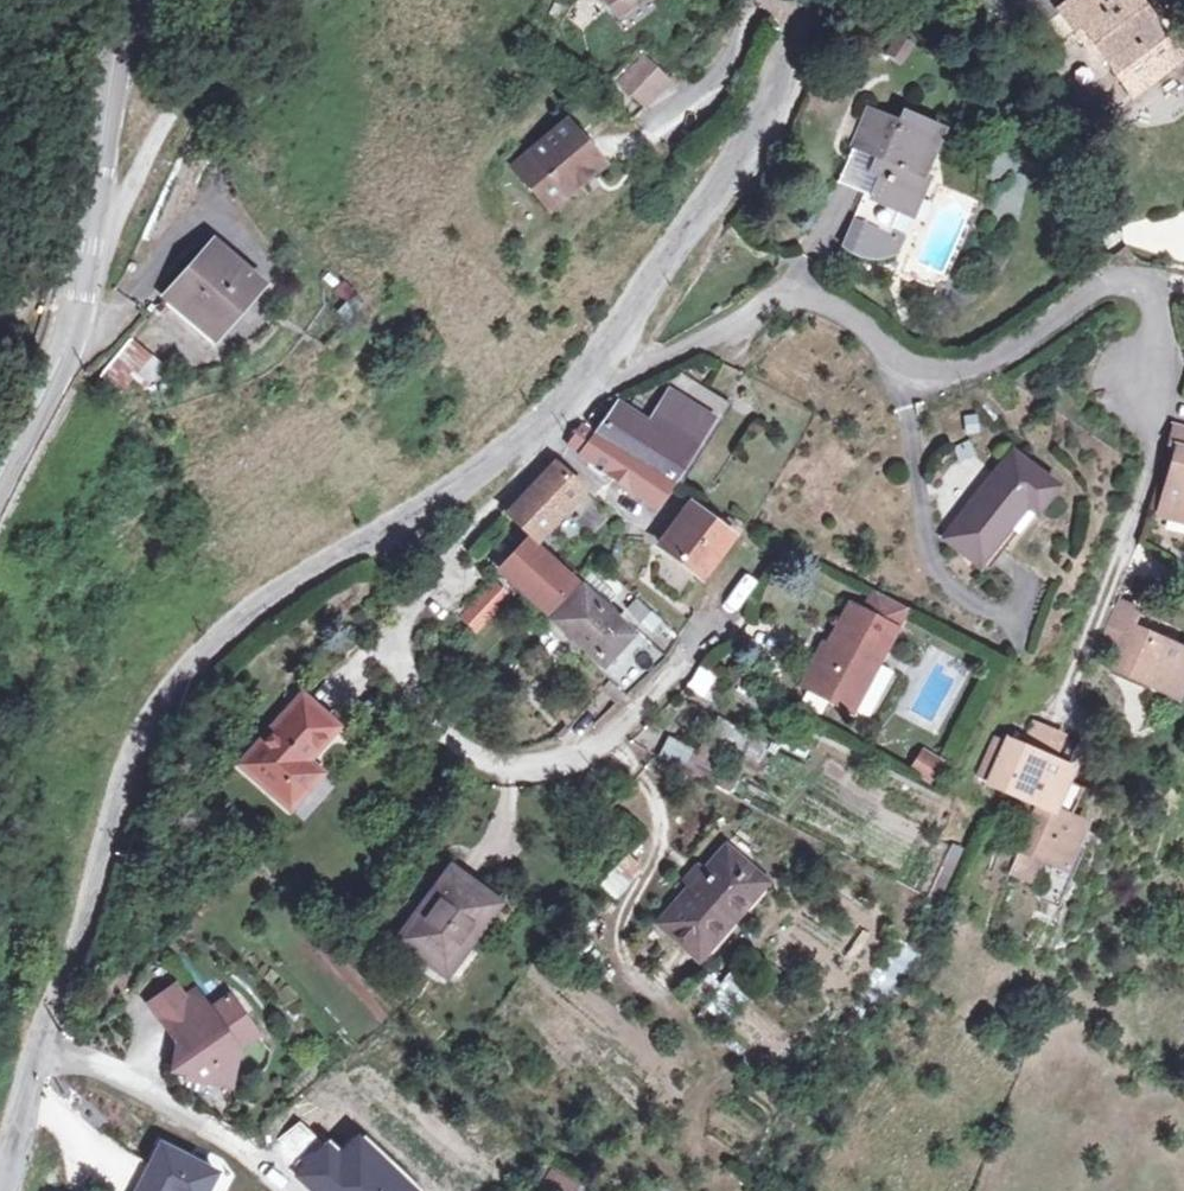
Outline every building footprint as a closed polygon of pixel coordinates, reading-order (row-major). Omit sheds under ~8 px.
[(1183,53),(1183,37),(1160,0),(1117,0),(1116,1),(1116,0),(1070,0),(1068,1),(1091,44),(1101,37),(1136,97),(1176,75),(1168,62),(1183,53)] [(1168,62),(1176,75),(1183,70),(1183,53),(1168,62)] [(668,84),(641,57),(616,80),(640,109),(668,84)] [(868,101),(848,138),(872,150),(866,162),(873,166),(864,185),(859,182),(835,234),(844,242),(859,248),(873,249),(887,247),(893,235),(880,229),(893,201),(900,186),(913,192),(920,175),(915,172),(939,128),(904,109),(899,118),(868,101)] [(566,122),(513,166),(549,208),(602,164),(566,122)] [(900,186),(893,201),(906,206),(913,192),(900,186)] [(207,239),(153,300),(205,351),(262,290),(207,239)] [(169,368),(129,337),(97,379),(119,396),(135,376),(152,390),(169,368)] [(649,419),(616,395),(594,422),(584,417),(572,433),(653,497),(726,403),(683,371),(649,419)] [(978,487),(945,529),(983,557),(1044,472),(1008,448),(991,469),(980,463),(967,483),(978,487)] [(508,503),(533,527),(583,477),(557,453),(508,503)] [(1171,513),(1183,517),(1183,460),(1171,513)] [(720,526),(697,508),(666,550),(701,579),(742,528),(728,518),(720,526)] [(500,565),(506,570),(546,606),(548,603),(561,613),(558,616),(636,689),(661,653),(591,588),(587,594),(525,537),(500,565)] [(740,569),(722,603),(735,610),(753,575),(740,569)] [(469,608),(480,618),(507,589),(495,579),(469,608)] [(806,679),(861,710),(920,609),(883,588),(870,609),(856,602),(828,654),(821,651),(806,679)] [(660,641),(671,626),(633,598),(622,613),(660,641)] [(1183,688),(1183,646),(1138,627),(1147,608),(1124,599),(1108,635),(1129,645),(1121,665),(1183,692),(1183,688)] [(686,691),(707,696),(714,669),(693,663),(686,691)] [(289,772),(303,782),(335,750),(322,735),(341,717),(311,687),(245,756),(275,785),(289,772)] [(714,715),(704,734),(754,762),(764,743),(714,715)] [(1032,723),(1021,748),(1053,761),(1062,736),(1032,723)] [(658,755),(684,764),(691,744),(665,735),(658,755)] [(729,791),(744,758),(698,738),(683,770),(729,791)] [(918,741),(903,761),(921,775),(936,754),(918,741)] [(1053,761),(1021,748),(1007,742),(991,784),(1039,803),(1011,872),(1032,882),(1045,853),(1068,863),(1085,820),(1055,808),(1070,769),(1053,761)] [(289,772),(275,785),(288,799),(303,782),(289,772)] [(492,903),(508,884),(465,843),(391,927),(423,958),(480,894),(492,903)] [(735,877),(748,862),(731,847),(719,862),(735,877)] [(619,900),(642,863),(621,850),(598,887),(619,900)] [(930,857),(916,887),(928,894),(939,901),(951,867),(930,857)] [(772,883),(748,862),(735,877),(719,862),(666,923),(706,959),(772,883)] [(718,975),(705,1005),(731,1016),(744,986),(718,975)] [(169,1056),(166,1078),(183,1080),(182,1086),(206,1090),(209,1075),(225,1078),(228,1055),(248,1040),(220,1004),(201,1019),(186,999),(151,1025),(167,1046),(170,1043),(176,1050),(169,1056)] [(153,1133),(122,1190),(202,1190),(216,1164),(153,1133)] [(545,1190),(573,1190),(578,1184),(551,1166),(537,1186),(545,1190)]
